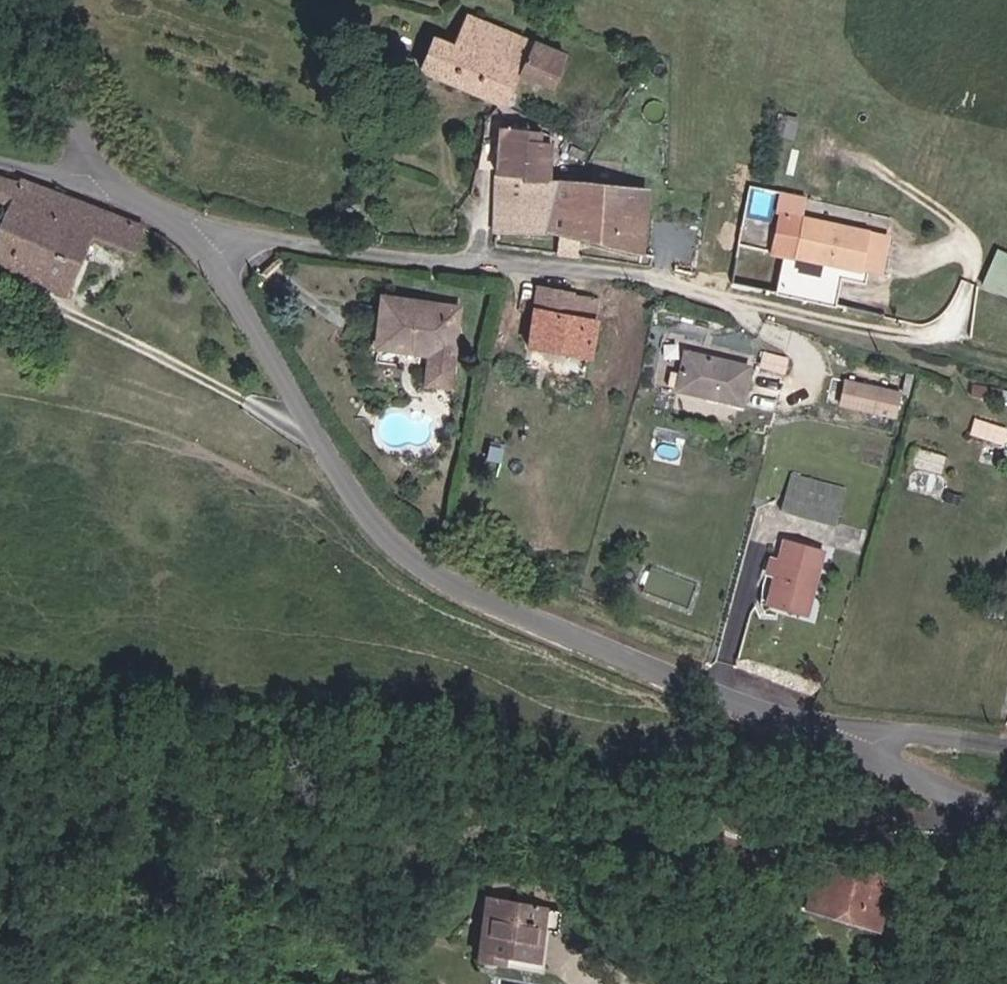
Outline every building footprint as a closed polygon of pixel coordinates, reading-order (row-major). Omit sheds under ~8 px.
[(415,65),(502,103),(516,71),(552,87),(565,57),(459,11),(444,47),(426,39),(415,65)] [(640,184),(544,174),(547,139),(534,137),(535,129),(492,124),(487,170),(494,171),(488,232),(578,242),(634,247),(640,184)] [(17,205),(3,235),(0,234),(0,262),(79,294),(104,238),(140,251),(151,225),(28,179),(0,172),(0,198),(17,205)] [(876,274),(885,234),(797,215),(802,195),(775,189),(761,250),(777,253),(770,288),(833,301),(841,266),(876,274)] [(1006,293),(1006,249),(1000,246),(984,283),(1006,293)] [(593,294),(529,283),(518,345),(582,356),(593,294)] [(451,305),(375,295),(369,344),(445,354),(451,305)] [(683,349),(673,390),(738,404),(747,364),(683,349)] [(977,379),(975,389),(1006,396),(1006,386),(977,379)] [(893,388),(858,382),(854,409),(889,416),(893,388)] [(782,507),(838,521),(847,484),(791,471),(782,507)] [(760,601),(799,612),(819,547),(779,536),(760,601)] [(798,857),(787,902),(861,919),(872,875),(798,857)] [(537,933),(542,903),(482,894),(474,945),(471,966),(490,969),(491,967),(492,957),(535,964),(536,960),(540,933),(537,933)] [(571,907),(542,903),(537,933),(540,933),(566,937),(571,907)] [(490,969),(534,976),(535,964),(492,957),(491,967),(490,969)]
